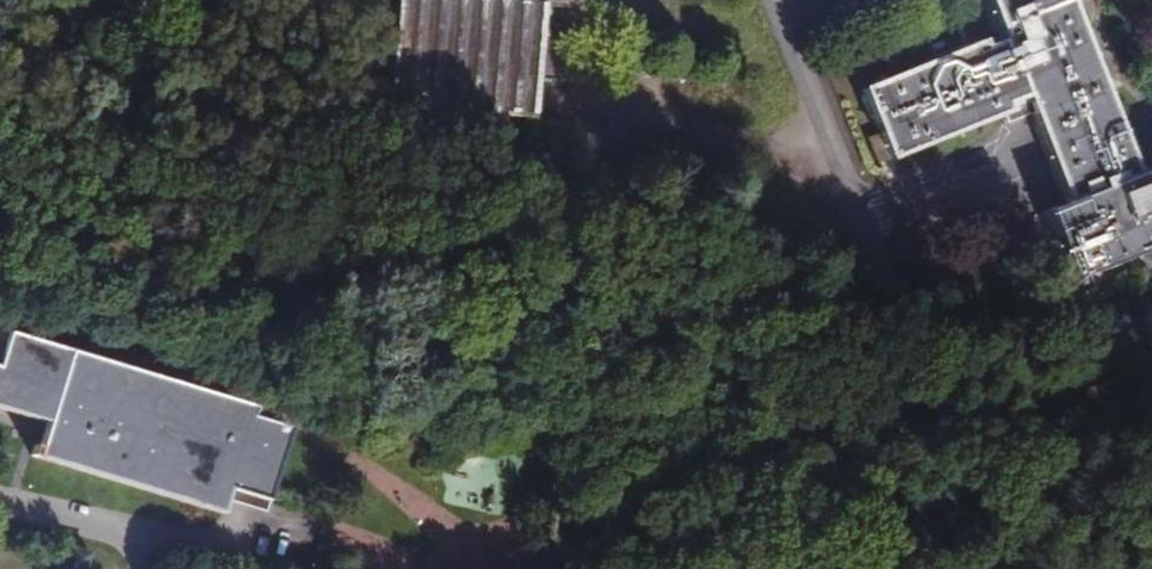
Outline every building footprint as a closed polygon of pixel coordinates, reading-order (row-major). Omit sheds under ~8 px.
[(379,110),(529,120),(530,81),(567,84),(572,12),(578,12),(579,0),(387,0),(379,110)] [(1072,281),(1139,255),(1134,243),(1151,235),(1151,238),(1151,169),(1150,170),(1139,174),(1070,0),(983,0),(999,41),(982,47),(980,41),(859,89),(888,162),(1011,113),(1007,105),(1024,99),(1066,205),(1046,214),(1072,281)] [(1027,107),(1024,99),(1007,105),(1011,113),(1027,107)] [(1139,255),(1151,250),(1151,238),(1151,235),(1134,243),(1139,255)] [(48,423),(40,447),(35,445),(31,456),(223,515),(230,490),(268,502),(290,429),(251,418),(254,408),(6,333),(0,352),(0,409),(48,423)] [(268,502),(230,490),(227,502),(265,513),(268,502)]
